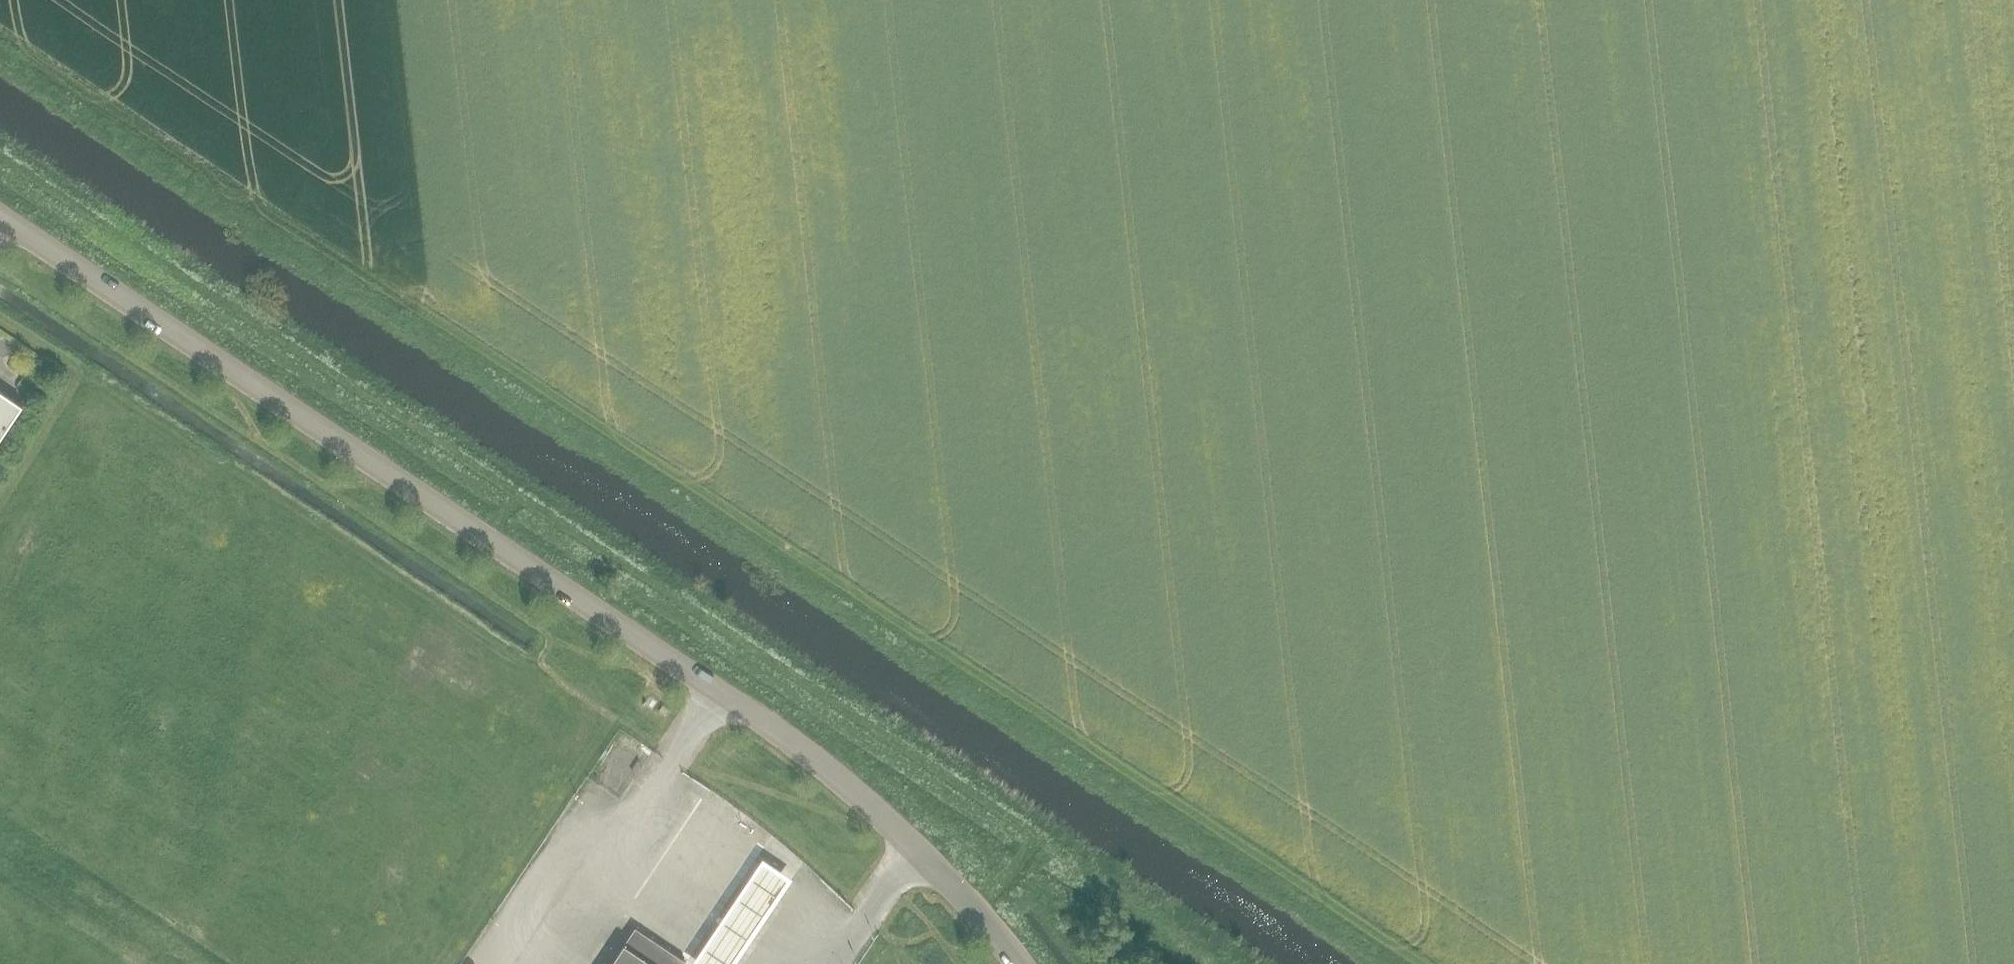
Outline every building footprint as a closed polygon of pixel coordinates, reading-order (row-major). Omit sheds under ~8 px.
[(23,407),(0,392),(0,441),(23,407)] [(760,866),(694,963),(736,963),(789,885),(760,866)] [(686,961),(636,927),(612,963),(684,963),(686,961)]
